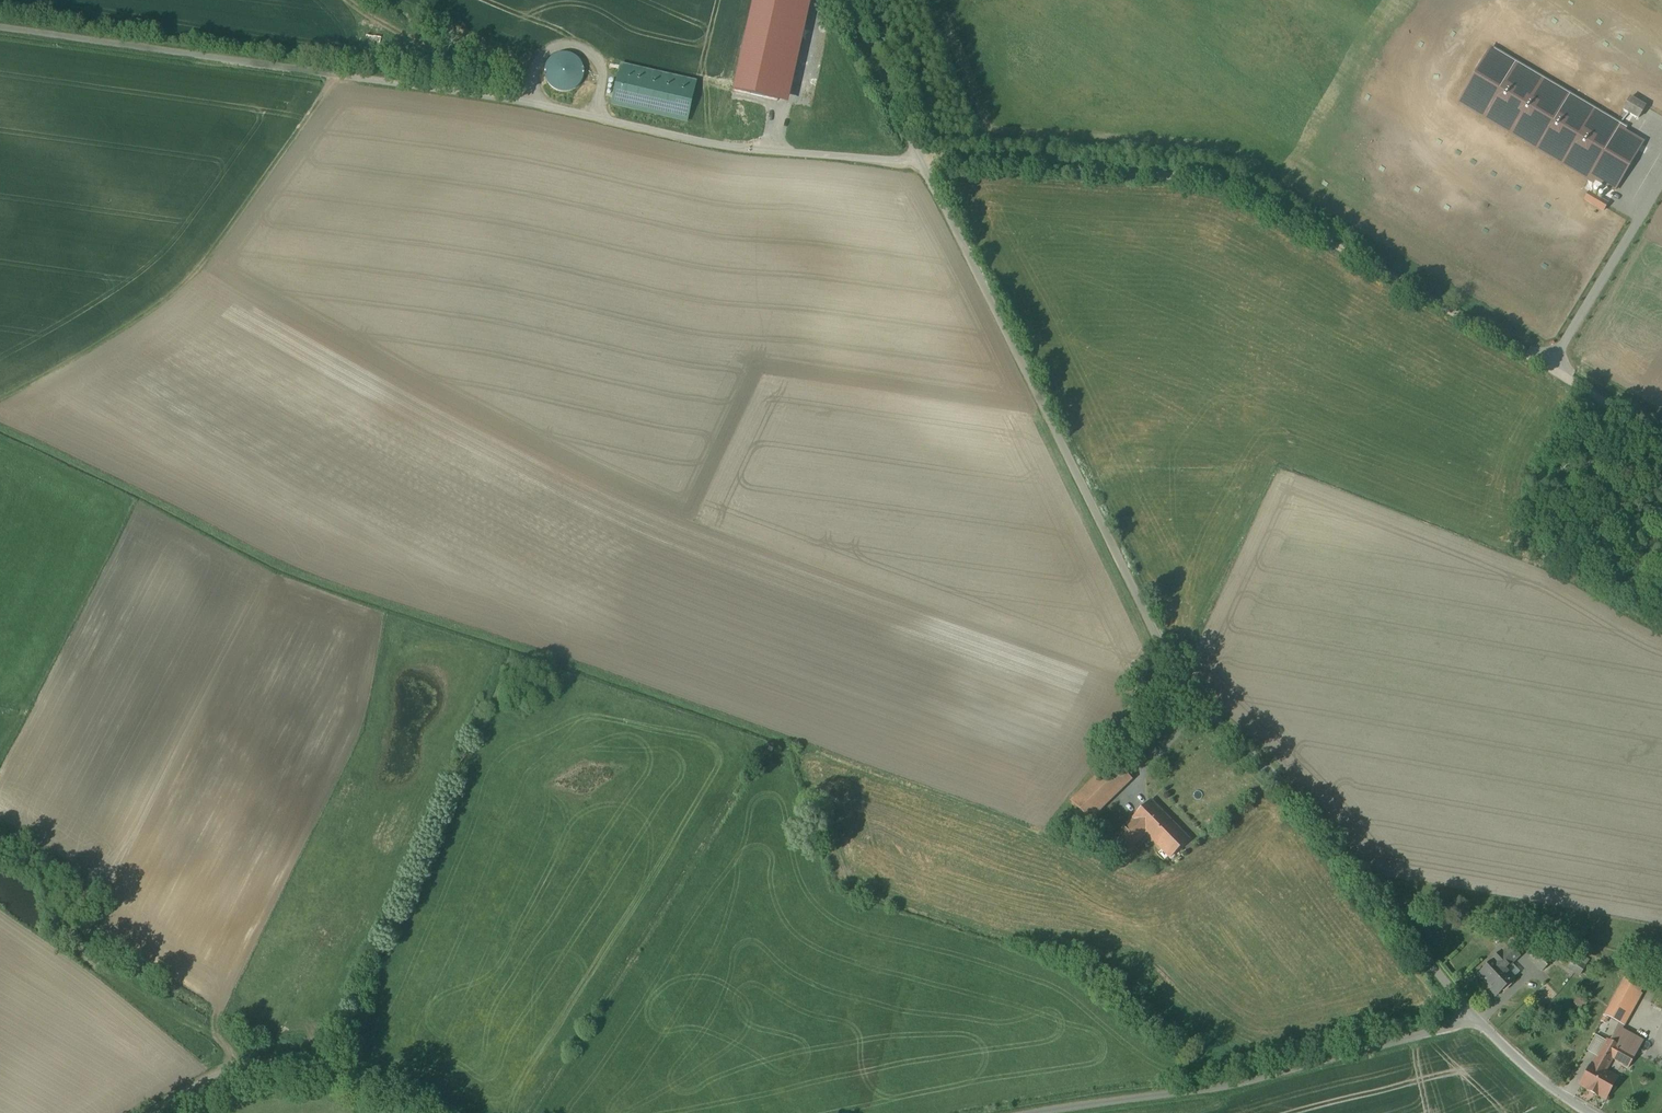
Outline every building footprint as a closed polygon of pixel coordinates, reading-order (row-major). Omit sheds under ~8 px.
[(367,48),(381,49),(382,37),(368,36),(367,48)] [(1633,126),(1499,48),(1466,104),(1605,185),(1607,182),(1622,190),(1651,141),(1632,130),(1633,126)] [(562,52),(554,54),(549,57),(546,62),(545,70),(546,76),(549,80),(555,84),(565,84),(573,80),(576,75),(577,67),(575,60),(571,55),(562,52)] [(699,71),(610,54),(602,96),(691,113),(699,71)] [(1634,119),(1642,105),(1624,95),(1616,109),(1634,119)] [(1092,814),(1131,772),(1111,753),(1071,795),(1092,814)] [(1190,831),(1152,789),(1131,808),(1134,812),(1115,829),(1129,844),(1148,827),(1169,850),(1190,831)] [(1528,954),(1506,934),(1475,967),(1497,987),(1528,954)] [(1569,965),(1580,971),(1587,959),(1576,952),(1569,965)] [(1646,977),(1628,968),(1610,1004),(1629,1013),(1646,977)] [(1637,1026),(1617,1015),(1593,1060),(1613,1071),(1637,1026)] [(1616,1075),(1593,1063),(1584,1079),(1607,1092),(1616,1075)]
